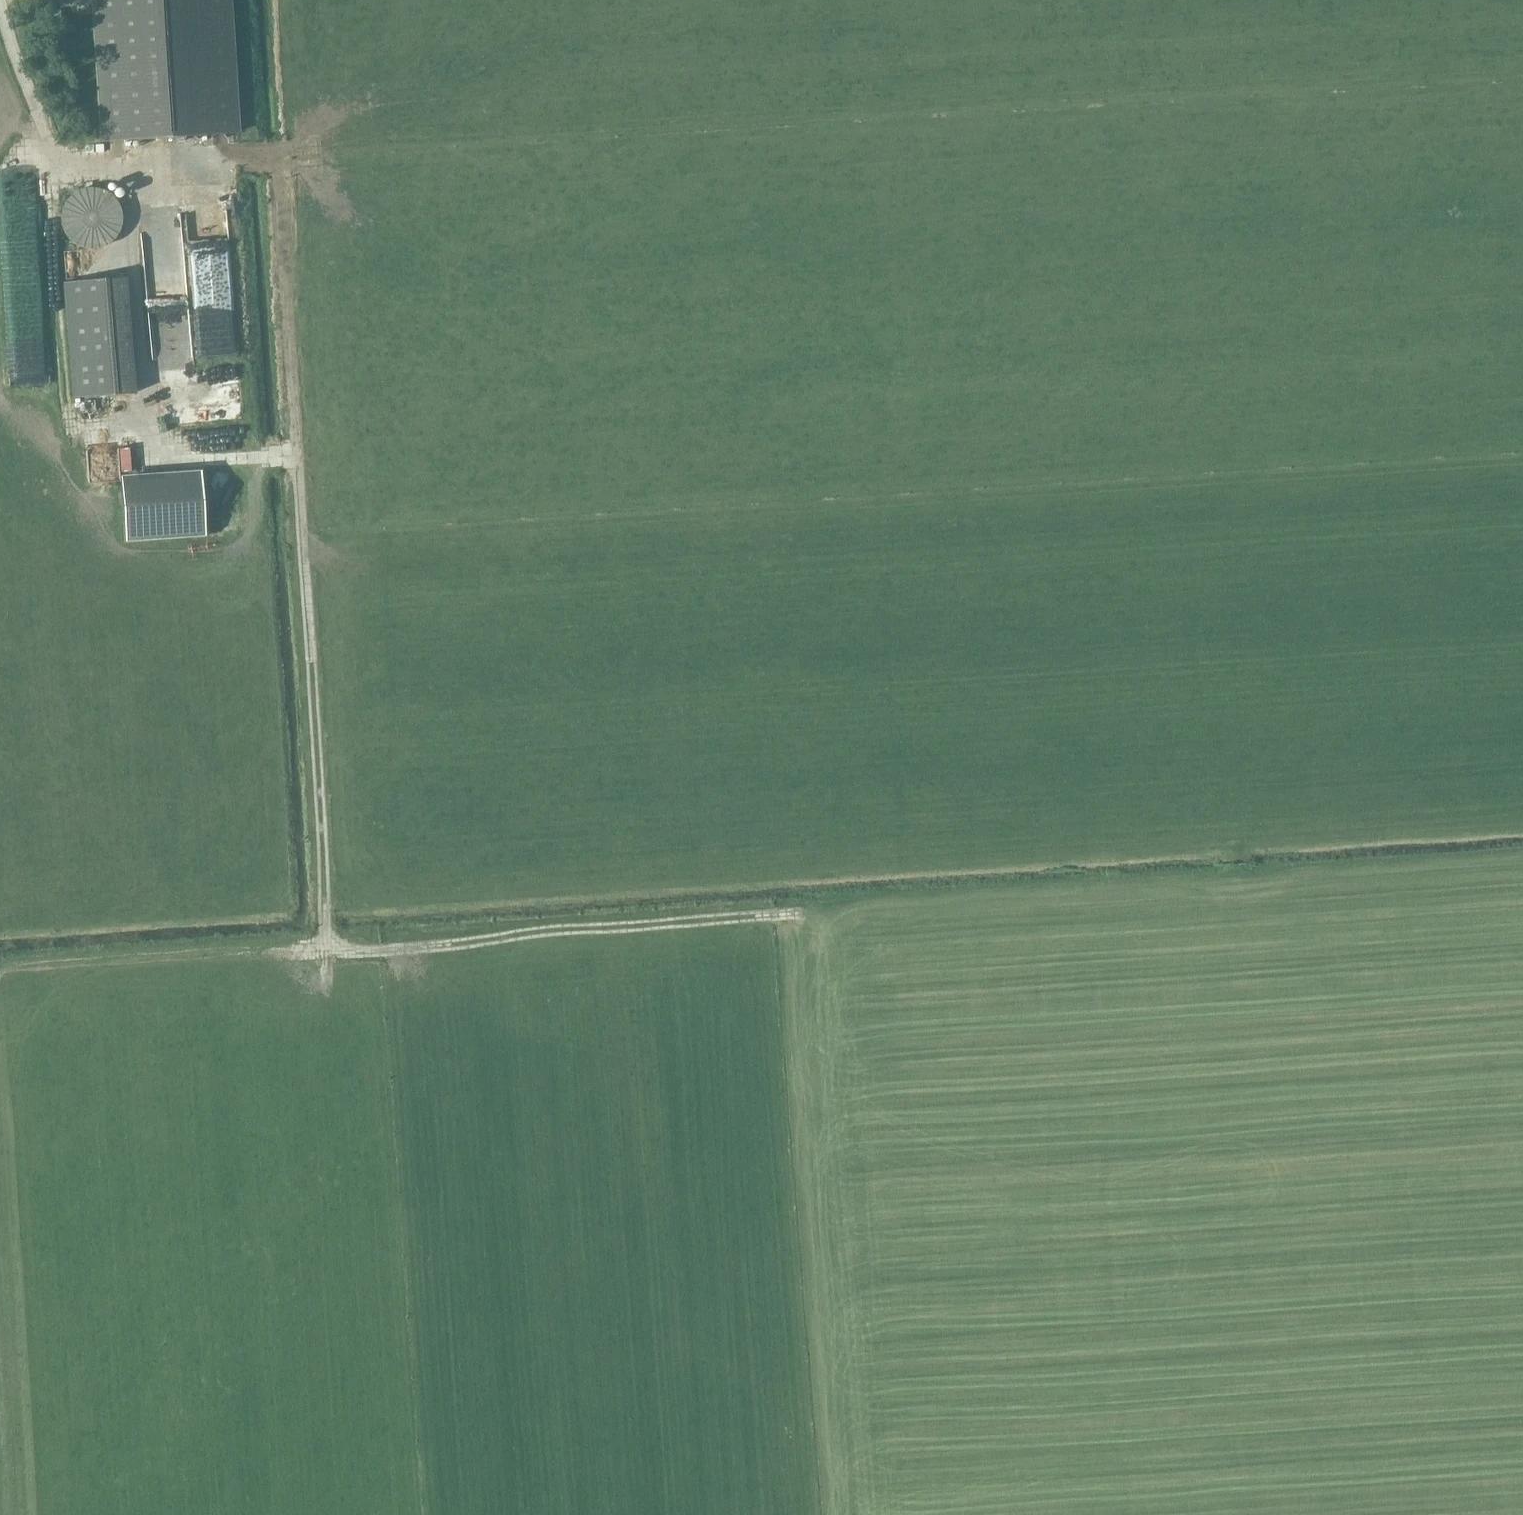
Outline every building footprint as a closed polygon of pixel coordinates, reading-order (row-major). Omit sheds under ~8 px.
[(69,7),(96,5),(105,141),(204,134),(238,132),(230,0),(68,0),(69,7)] [(121,221),(121,215),(120,208),(118,203),(114,197),(109,193),(103,190),(97,188),(92,188),(85,188),(79,189),(74,192),(69,196),(64,201),(62,205),(61,208),(60,215),(59,220),(61,228),(64,235),(67,240),(69,241),(72,244),(80,247),(87,249),(95,249),(102,247),(108,243),(112,239),(116,233),(120,227),(121,221)] [(125,277),(63,281),(72,399),(134,394),(125,277)] [(236,284),(195,284),(196,337),(236,336),(236,284)] [(200,473),(120,478),(124,543),(205,538),(200,473)]
